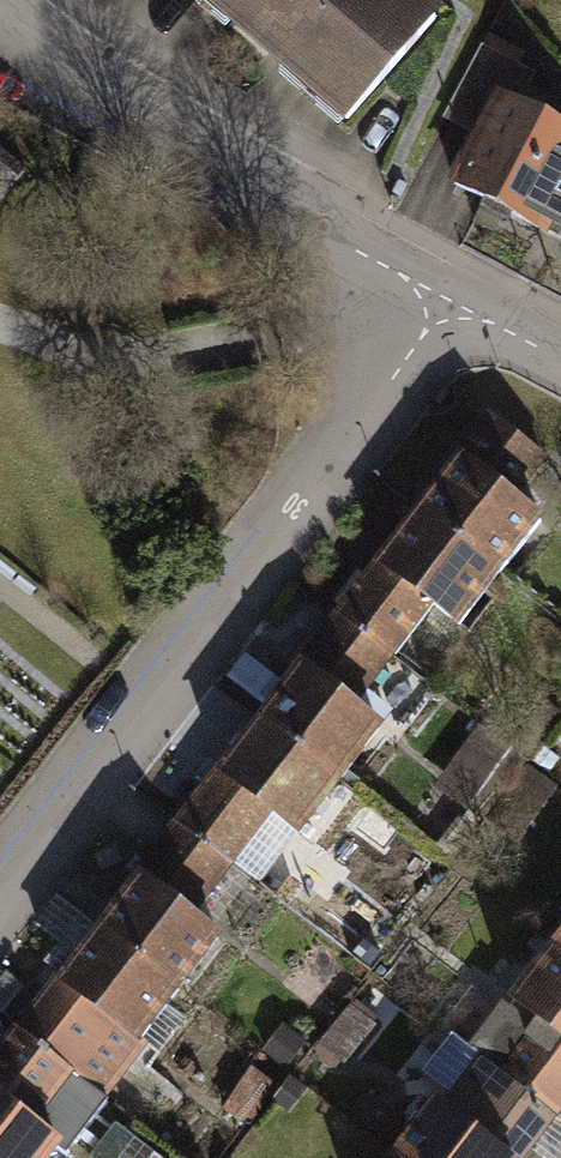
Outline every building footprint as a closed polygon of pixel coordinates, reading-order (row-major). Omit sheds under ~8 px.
[(341,150),(440,35),(399,0),(166,0),(341,150)] [(560,253),(560,94),(491,53),(457,111),(489,130),(452,193),(560,253)] [(459,509),(542,573),(560,549),(560,437),(533,415),(459,509)] [(542,573),(459,509),(379,614),(443,664),(484,612),(502,625),(542,573)] [(379,614),(299,717),(384,782),(424,730),(404,715),(443,664),(379,614)] [(384,782),(299,717),(221,817),(287,868),(324,820),(343,834),(384,782)] [(441,783),(464,803),(503,757),(480,737),(441,783)] [(221,817),(139,923),(225,990),(265,938),(245,922),(287,868),(221,817)] [(225,990),(139,923),(58,1028),(126,1080),(144,1094),(225,990)] [(506,1037),(525,1051),(560,1077),(560,963),(506,1037)] [(400,1020),(370,1060),(392,1077),(422,1036),(400,1020)] [(0,1102),(0,1147),(14,1157),(98,1157),(107,1147),(87,1131),(126,1080),(58,1028),(0,1102)] [(453,1157),(560,1157),(560,1156),(560,1077),(525,1051),(489,1100),(470,1086),(430,1140),(453,1157)] [(430,1140),(417,1157),(453,1157),(430,1140)] [(0,1147),(0,1157),(14,1157),(0,1147)]
